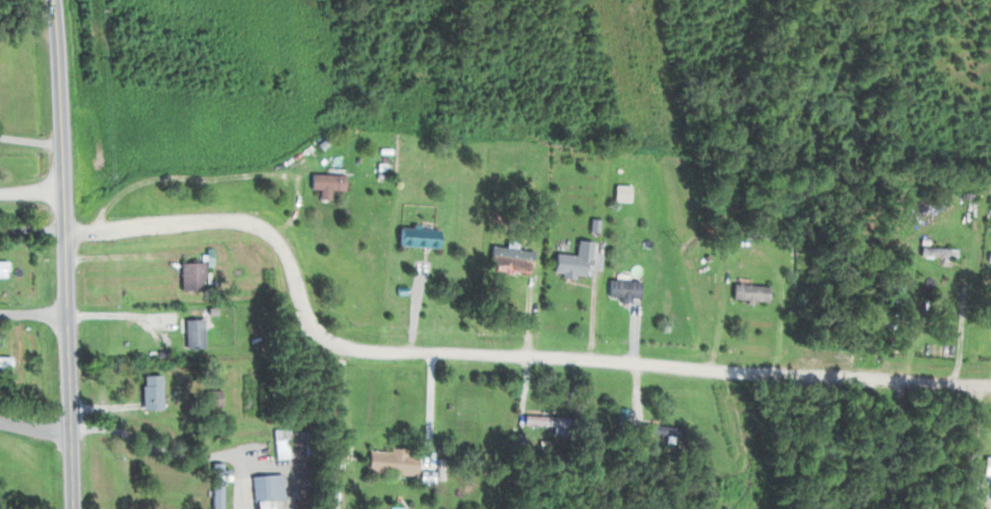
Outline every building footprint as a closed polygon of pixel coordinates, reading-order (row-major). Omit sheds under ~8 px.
[(316,199),(327,199),(327,190),(342,189),(341,173),(307,174),(307,189),(316,188),(316,199)] [(395,227),(394,245),(437,246),(437,228),(395,227)] [(590,241),(575,239),(574,254),(552,252),(550,272),(587,275),(590,241)] [(487,262),(530,268),(533,250),(489,244),(487,262)] [(918,256),(954,256),(954,246),(918,246),(918,256)] [(178,290),(202,290),(202,261),(178,261),(178,290)] [(606,296),(639,296),(639,279),(606,279),(606,296)] [(767,300),(767,284),(730,284),(730,300),(767,300)] [(202,318),(184,318),(184,348),(202,348),(202,318)] [(139,411),(159,410),(159,374),(139,374),(139,411)] [(198,390),(198,407),(221,407),(221,390),(198,390)] [(522,426),(565,426),(565,416),(522,416),(522,426)] [(274,459),(286,459),(286,428),(274,428),(274,459)] [(415,452),(366,449),(365,473),(414,475),(415,452)] [(990,481),(990,457),(982,457),(982,481),(990,481)] [(250,475),(251,500),(281,499),(281,474),(250,475)]
